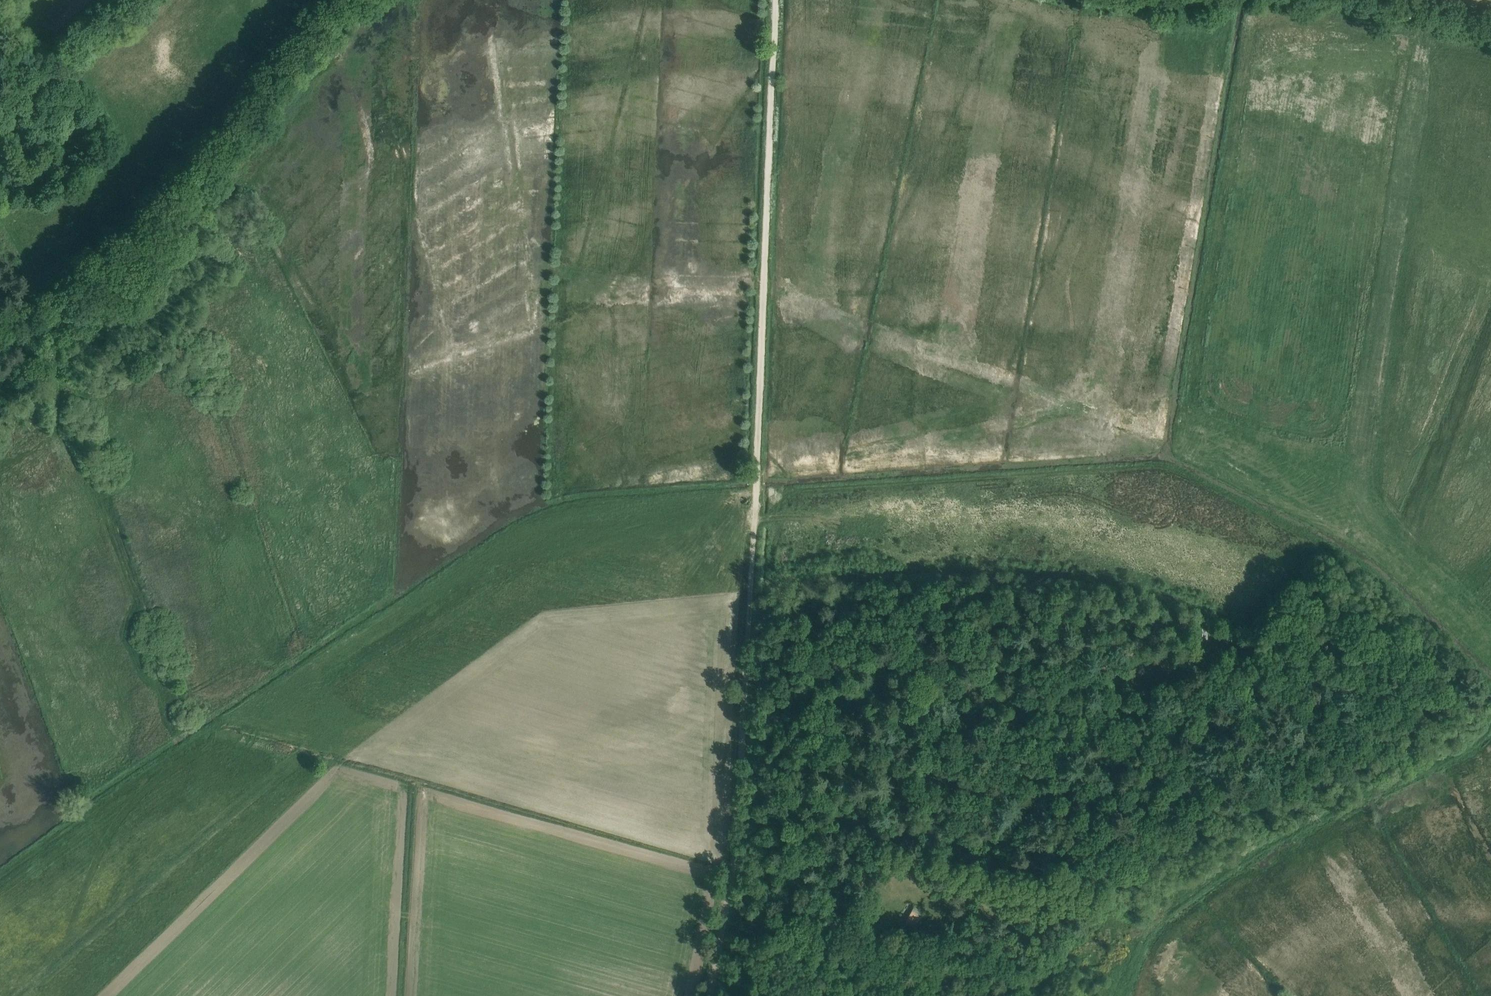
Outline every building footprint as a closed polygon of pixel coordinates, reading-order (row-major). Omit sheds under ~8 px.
[(914,905),(906,920),(916,925),(924,910),(914,905)]
